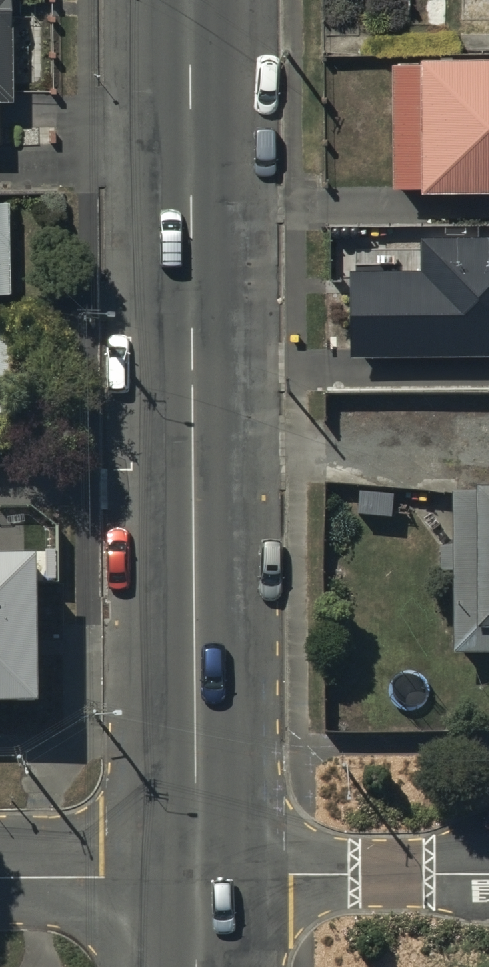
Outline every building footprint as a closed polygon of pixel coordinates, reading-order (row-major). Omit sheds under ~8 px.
[(9,104),(9,0),(0,0),(0,104),(9,104)] [(392,64),(393,195),(421,195),(421,199),(488,198),(488,64),(392,64)] [(418,227),(419,258),(347,259),(348,347),(488,345),(488,226),(418,227)] [(8,453),(10,340),(0,340),(0,453),(8,453)] [(453,420),(454,468),(488,468),(488,420),(453,420)] [(477,495),(477,500),(451,500),(451,660),(488,660),(488,495),(477,495)] [(35,552),(0,552),(0,698),(36,698),(35,552)]
